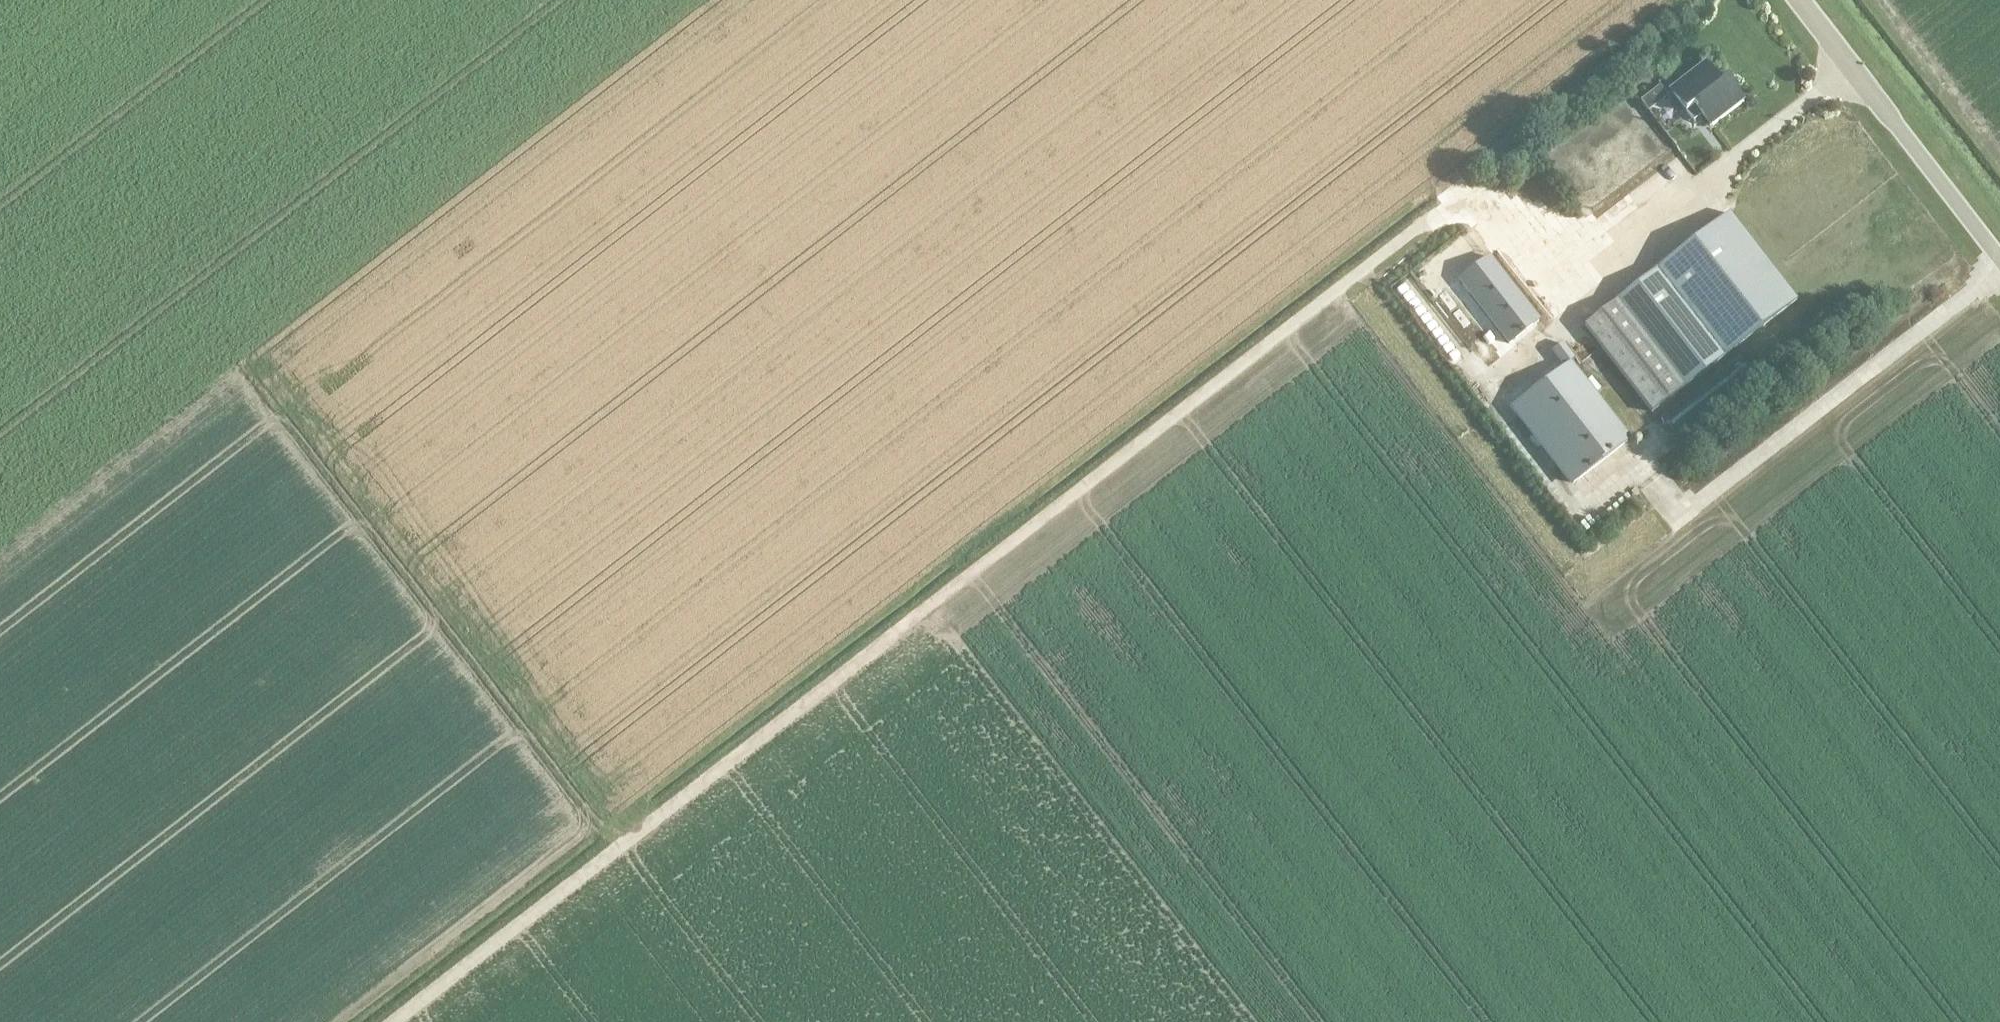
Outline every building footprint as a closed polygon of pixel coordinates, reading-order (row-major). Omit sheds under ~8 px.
[(1691,121),(1699,115),(1709,127),(1709,126),(1708,125),(1740,101),(1741,102),(1742,101),(1726,80),(1720,85),(1704,64),(1703,65),(1704,66),(1670,92),(1669,91),(1668,92),(1691,121)] [(1796,301),(1728,212),(1652,272),(1720,359),(1796,301)] [(1459,280),(1509,344),(1538,321),(1488,257),(1459,280)] [(1720,359),(1652,272),(1614,302),(1682,389),(1720,359)] [(1552,351),(1564,367),(1567,364),(1574,359),(1561,344),(1552,351)] [(1627,441),(1567,364),(1564,367),(1513,407),(1572,484),(1627,441)] [(1561,518),(1578,507),(1529,428),(1511,439),(1561,518)]
